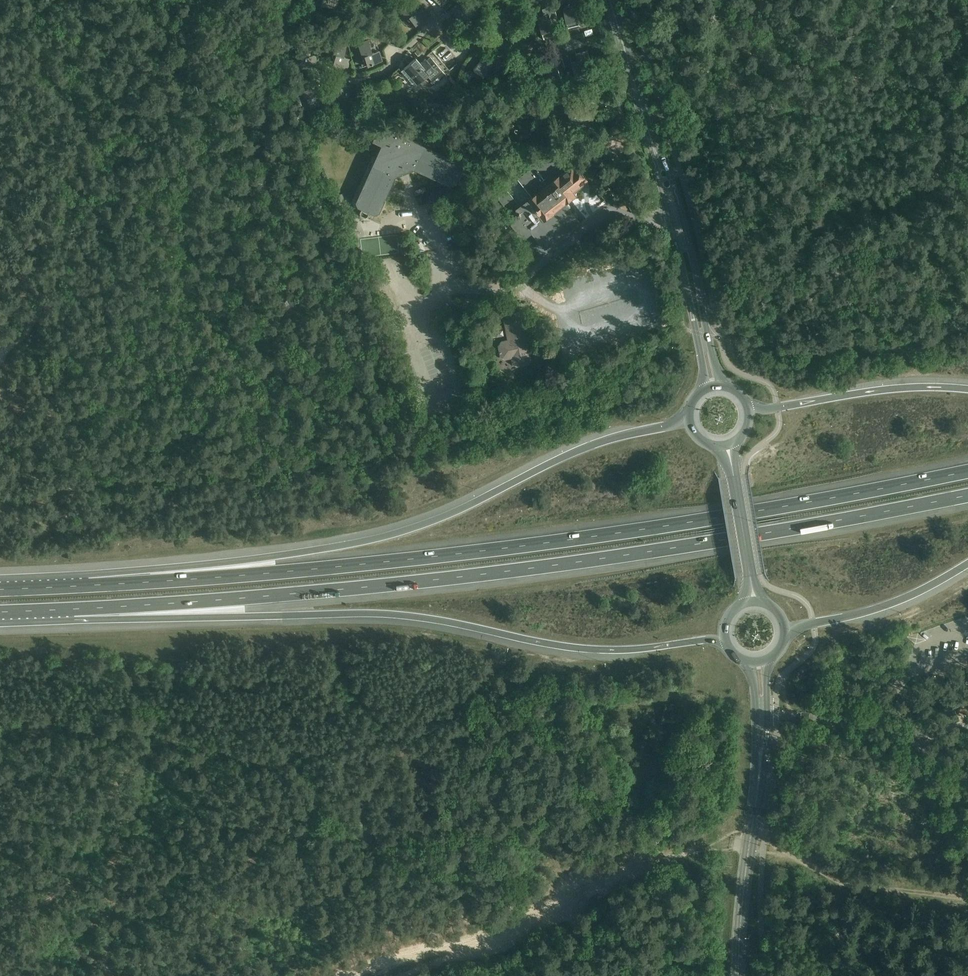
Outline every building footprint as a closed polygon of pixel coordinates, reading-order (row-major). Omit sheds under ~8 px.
[(578,20),(579,20),(576,9),(583,7),(581,0),(568,0),(570,6),(563,7),(568,27),(579,24),(578,20)] [(460,23),(465,18),(467,19),(477,9),(470,1),(462,9),(460,8),(453,15),(460,23)] [(399,9),(408,21),(410,19),(415,25),(423,19),(417,10),(415,12),(408,3),(399,9)] [(538,18),(542,33),(544,37),(554,34),(553,30),(554,30),(551,19),(558,17),(554,5),(543,9),(545,16),(538,18)] [(326,34),(324,41),(331,42),(333,35),(326,34)] [(382,61),(379,51),(377,52),(373,39),(357,44),(362,59),(364,59),(367,66),(382,61)] [(342,67),(345,57),(343,57),(346,46),(336,43),(332,57),(334,57),(332,64),(342,67)] [(311,67),(310,56),(308,56),(307,45),(296,46),(298,60),(300,60),(301,67),(311,67)] [(426,56),(428,59),(427,60),(425,59),(420,63),(415,58),(401,71),(415,87),(420,82),(422,85),(431,86),(434,83),(434,84),(450,70),(433,50),(426,56)] [(584,63),(591,61),(587,50),(576,53),(578,60),(571,63),(576,78),(588,74),(584,63)] [(490,68),(495,72),(502,62),(493,55),(488,61),(483,57),(473,69),(483,77),(490,68)] [(545,68),(550,84),(562,80),(559,69),(565,67),(562,56),(550,59),(552,66),(545,68)] [(514,67),(513,83),(525,84),(526,73),(533,73),(534,61),(522,60),(521,68),(514,67)] [(319,105),(316,95),(314,96),(311,85),(300,88),(305,102),(307,101),(309,108),(319,105)] [(376,101),(367,103),(369,110),(377,108),(376,101)] [(528,104),(530,115),(546,112),(545,102),(528,104)] [(537,118),(540,133),(550,132),(548,116),(537,118)] [(367,216),(369,212),(374,215),(379,213),(395,177),(414,169),(450,186),(455,184),(457,179),(461,181),(463,180),(465,176),(464,174),(460,172),(463,167),(461,162),(404,137),(408,128),(401,125),(374,135),(371,141),(381,146),(355,202),(357,207),(361,209),(359,213),(360,216),(364,217),(367,216)] [(573,165),(563,173),(560,170),(562,169),(550,153),(518,179),(533,197),(521,206),(506,188),(496,196),(516,221),(513,223),(523,236),(526,237),(532,232),(535,235),(571,206),(567,201),(576,194),(574,191),(588,179),(577,165),(574,167),(573,165)] [(522,315),(517,312),(507,314),(504,318),(509,340),(502,341),(499,346),(501,356),(505,359),(512,357),(513,363),(518,366),(528,364),(531,359),(522,315)]
